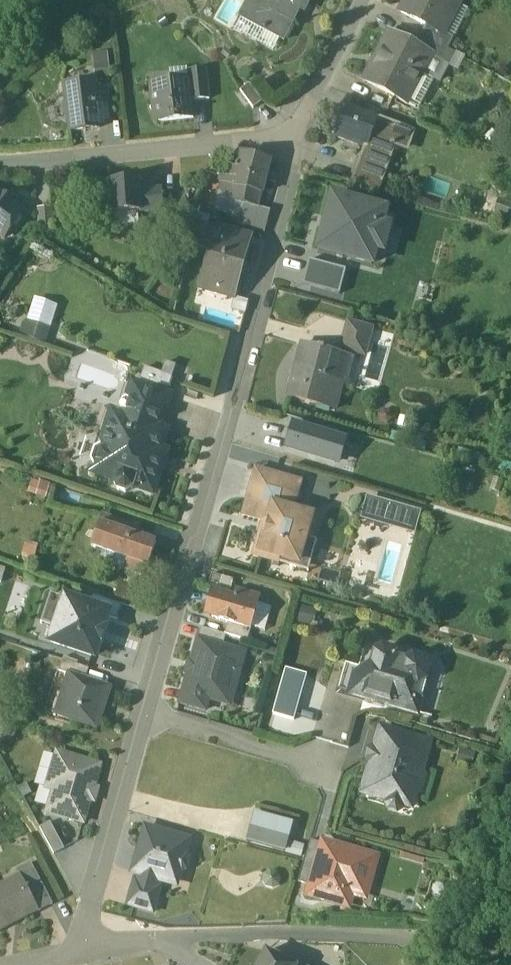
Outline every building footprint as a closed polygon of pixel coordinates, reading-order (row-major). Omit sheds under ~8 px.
[(249,21),(284,40),(305,1),(310,3),(311,0),(260,0),(249,21)] [(402,12),(427,24),(444,33),(461,0),(408,0),(402,12)] [(444,33),(427,24),(421,35),(447,49),(453,38),(444,33)] [(390,32),(365,80),(406,100),(430,55),(431,53),(416,45),(390,32)] [(447,49),(421,35),(416,45),(431,53),(430,55),(441,61),(447,49)] [(95,79),(112,77),(110,51),(93,52),(95,79)] [(207,68),(189,70),(190,79),(192,100),(211,98),(207,68)] [(190,79),(172,81),(169,86),(153,87),(155,108),(159,107),(160,120),(194,116),(192,100),(190,79)] [(263,101),(250,83),(241,89),(254,107),(263,101)] [(95,84),(66,88),(68,104),(64,109),(65,115),(70,118),(72,132),(100,129),(95,84)] [(380,115),(350,104),(339,133),(367,144),(369,144),(380,115)] [(417,129),(380,115),(369,144),(367,144),(362,156),(387,166),(396,144),(409,149),(417,129)] [(271,160),(242,153),(234,182),(236,182),(235,184),(263,191),(271,160)] [(387,166),(362,156),(350,186),(377,193),(387,166)] [(141,180),(113,181),(115,214),(142,213),(142,211),(166,209),(165,190),(141,191),(141,180)] [(263,191),(235,184),(232,198),(260,205),(263,191)] [(3,195),(2,197),(0,196),(0,236),(5,240),(24,214),(13,205),(14,204),(3,195)] [(388,210),(330,196),(317,250),(375,263),(388,210)] [(501,201),(497,211),(510,217),(510,205),(501,201)] [(166,209),(142,211),(142,213),(144,245),(191,243),(188,208),(166,209)] [(253,234),(218,224),(200,288),(235,298),(253,234)] [(346,268),(310,259),(304,282),(340,291),(346,268)] [(26,322),(22,338),(49,344),(52,329),(26,322)] [(371,329),(348,322),(341,348),(364,354),(371,329)] [(325,348),(319,346),(318,349),(302,345),(289,396),(335,408),(342,378),(335,376),(340,355),(324,351),(325,348)] [(171,398),(135,386),(124,418),(160,430),(171,398)] [(124,418),(122,417),(113,444),(106,442),(104,447),(98,450),(94,462),(97,469),(96,474),(118,481),(116,484),(120,492),(126,494),(135,490),(136,487),(154,493),(161,471),(155,469),(167,432),(160,430),(124,418)] [(343,440),(294,425),(287,448),(336,463),(343,440)] [(77,440),(75,457),(94,459),(96,443),(77,440)] [(301,482),(256,469),(249,494),(281,503),(284,492),(298,495),(301,482)] [(298,495),(284,492),(281,503),(280,508),(293,511),(298,495)] [(281,503),(249,494),(243,516),(264,522),(269,523),(274,506),(280,508),(281,503)] [(369,497),(363,520),(414,534),(421,512),(369,497)] [(274,506),(269,523),(264,522),(260,535),(265,536),(261,552),(281,558),(298,563),(305,539),(312,517),(293,511),(280,508),(274,506)] [(143,529),(106,517),(95,549),(131,561),(128,571),(148,578),(159,544),(140,538),(143,529)] [(318,518),(312,517),(305,539),(311,540),(318,518)] [(281,558),(261,552),(265,536),(260,535),(254,557),(279,564),(281,558)] [(4,584),(8,570),(0,567),(0,583),(4,584)] [(222,578),(212,575),(208,589),(218,592),(222,578)] [(144,593),(124,586),(118,605),(138,611),(144,593)] [(261,597),(236,590),(234,597),(214,591),(214,594),(211,593),(208,605),(208,610),(210,614),(213,618),(217,621),(228,624),(251,631),(261,597)] [(120,607),(88,596),(85,607),(110,615),(109,618),(116,620),(120,607)] [(85,607),(63,600),(49,645),(95,660),(109,618),(110,615),(85,607)] [(251,631),(228,624),(225,636),(226,636),(248,642),(251,631)] [(225,636),(201,629),(198,641),(199,641),(223,647),(226,636),(225,636)] [(223,647),(199,641),(184,692),(184,693),(209,700),(214,701),(220,698),(222,691),(228,693),(234,671),(239,673),(245,654),(223,647)] [(383,650),(376,654),(369,676),(364,675),(356,679),(351,695),(417,713),(423,692),(419,684),(426,680),(429,669),(425,661),(414,658),(406,662),(398,660),(394,653),(383,650)] [(93,672),(67,663),(63,674),(74,678),(89,683),(93,672)] [(359,667),(346,664),(338,691),(351,695),(356,679),(359,667)] [(274,714),(295,721),(308,676),(287,670),(274,714)] [(89,683),(74,678),(61,717),(100,729),(112,690),(89,683)] [(209,700),(184,693),(184,692),(180,705),(206,712),(209,700)] [(429,743),(381,730),(375,750),(370,752),(368,760),(371,766),(366,785),(390,791),(387,801),(389,801),(388,805),(390,809),(397,811),(401,809),(402,805),(411,807),(429,743)] [(101,767),(58,755),(52,774),(59,776),(48,814),(84,825),(91,800),(89,800),(91,791),(94,792),(101,767)] [(294,825),(254,812),(245,839),(285,853),(294,825)] [(65,850),(51,824),(40,830),(55,856),(65,850)] [(190,842),(145,829),(133,874),(139,875),(137,881),(159,888),(161,882),(177,886),(181,873),(186,870),(189,861),(186,856),(190,842)] [(310,841),(298,883),(312,887),(324,845),(310,841)] [(338,849),(324,845),(312,887),(309,897),(340,905),(343,894),(345,894),(345,893),(365,898),(376,859),(350,852),(345,855),(337,853),(338,849)] [(56,905),(33,864),(19,872),(23,879),(41,910),(42,912),(56,905)] [(0,891),(0,931),(41,910),(23,879),(0,891)] [(137,881),(135,881),(128,907),(154,914),(161,888),(159,888),(137,881)] [(259,964),(292,964),(266,952),(259,964)]
